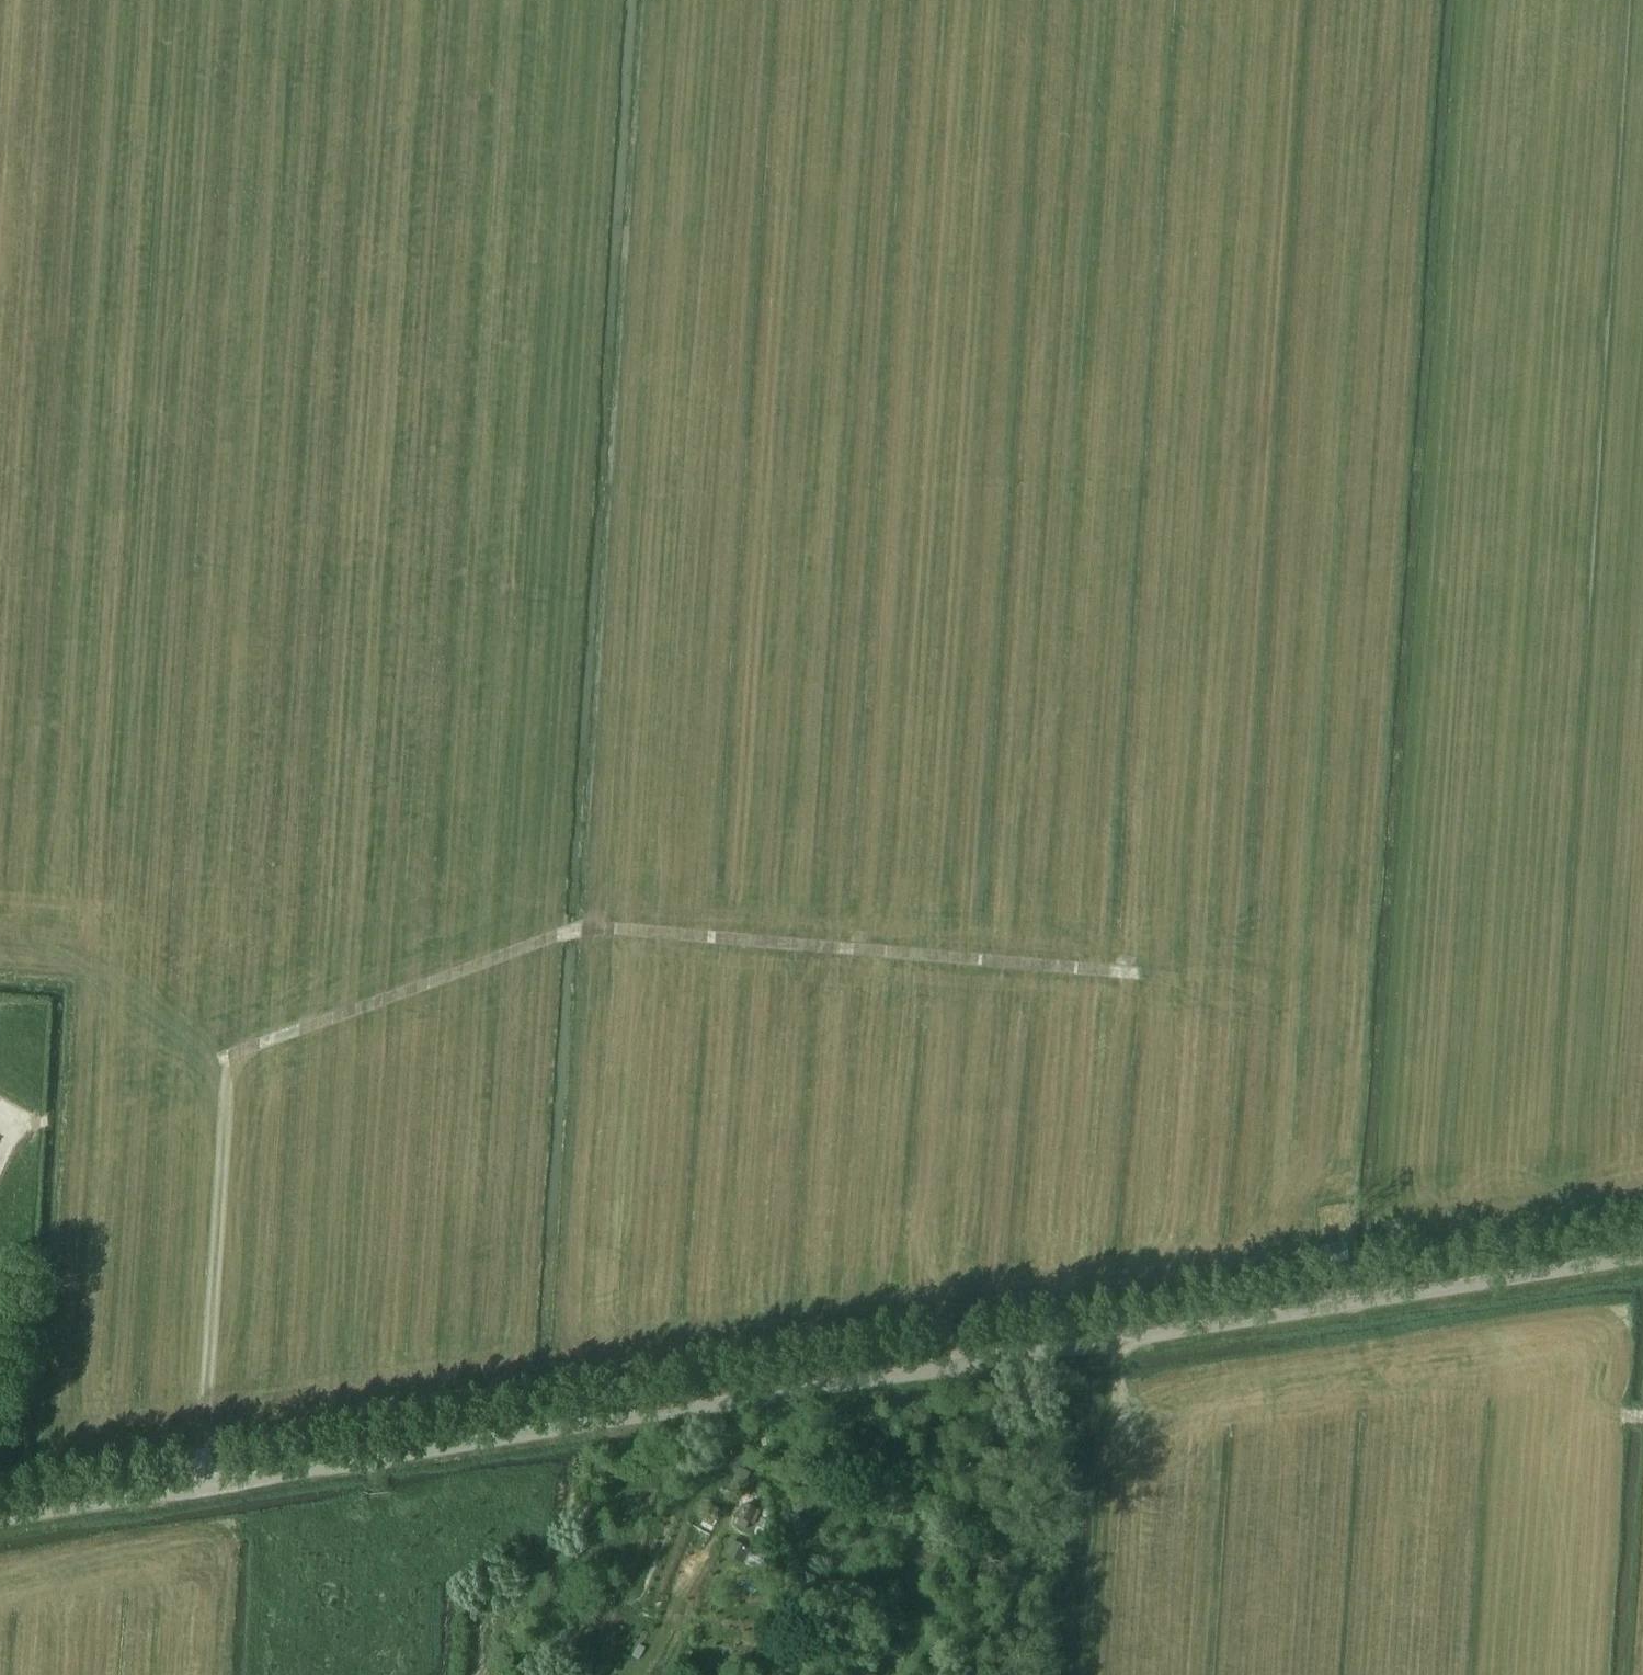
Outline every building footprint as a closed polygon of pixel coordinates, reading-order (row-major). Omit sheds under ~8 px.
[(743,1564),(750,1549),(735,1542),(727,1556),(743,1564)]
